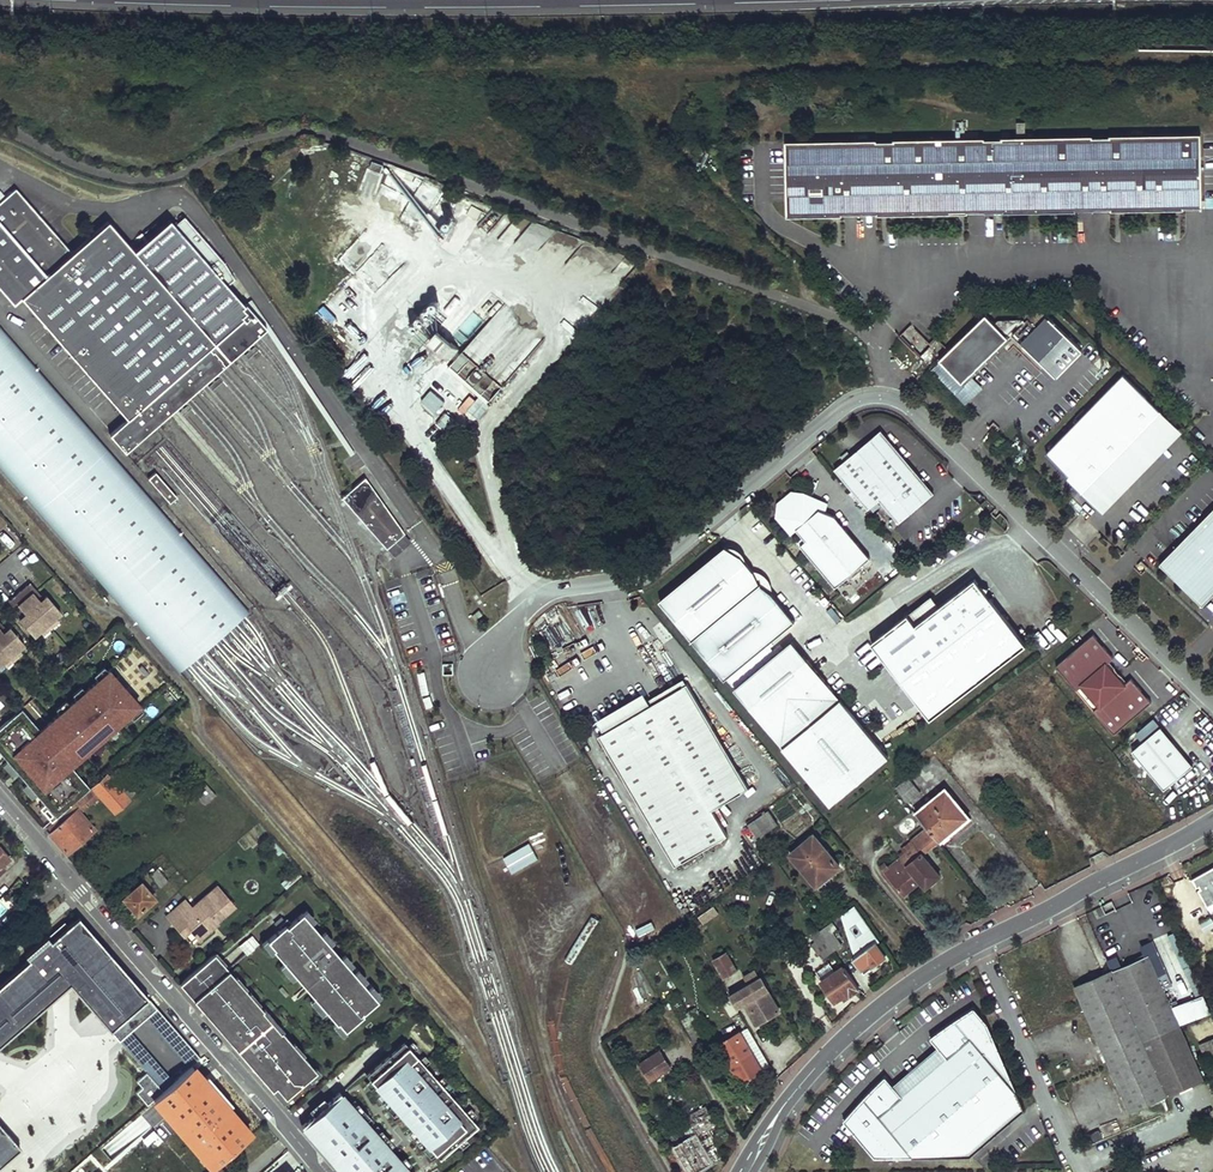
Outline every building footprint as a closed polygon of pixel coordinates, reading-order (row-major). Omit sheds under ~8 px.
[(878,139),(787,141),(789,216),(844,215),(844,214),(879,213),(879,214),(970,213),(970,212),(1005,211),(1005,212),(1078,211),(1078,210),(1112,209),(1113,211),(1185,210),(1185,208),(1202,208),(1202,209),(1204,209),(1202,134),(1111,136),(1111,137),(1094,137),(1094,136),(1003,137),(1003,139),(986,139),(986,138),(895,139),(895,141),(878,141),(878,139)] [(13,190),(4,199),(0,202),(0,293),(12,306),(19,300),(126,420),(109,436),(124,453),(265,328),(167,222),(134,254),(106,222),(70,254),(13,190)] [(375,289),(400,267),(384,249),(359,271),(375,289)] [(332,322),(340,312),(327,301),(318,311),(332,322)] [(1004,337),(983,315),(937,362),(961,383),(1004,337)] [(1039,329),(1028,319),(1013,335),(1056,377),(1082,350),(1049,318),(1039,329)] [(919,357),(931,345),(913,327),(901,339),(919,357)] [(446,355),(455,344),(439,329),(430,340),(446,355)] [(0,330),(0,457),(184,666),(248,611),(0,330)] [(451,365),(452,365),(491,399),(504,385),(464,350),(451,365)] [(1179,428),(1123,374),(1046,453),(1073,479),(1075,477),(1102,503),(1111,494),(1113,496),(1143,466),(1140,464),(1161,443),(1163,445),(1179,428)] [(432,389),(421,400),(435,413),(445,402),(432,389)] [(447,412),(437,422),(449,433),(458,423),(447,412)] [(881,430),(835,470),(869,510),(880,500),(899,523),(927,500),(923,495),(930,489),(881,430)] [(1161,443),(1140,464),(1143,466),(1163,445),(1161,443)] [(149,478),(168,503),(176,497),(157,472),(149,478)] [(342,498),(386,548),(387,548),(404,533),(365,477),(342,498)] [(1075,477),(1073,479),(1102,508),(1113,496),(1111,494),(1102,503),(1075,477)] [(934,494),(930,489),(923,495),(927,500),(934,494)] [(870,559),(835,516),(826,513),(820,510),(805,493),(792,492),(778,503),(777,517),(791,535),(797,530),(806,541),(800,546),(836,588),(870,559)] [(829,503),(805,493),(820,510),(826,513),(829,503)] [(14,513),(9,508),(0,498),(0,527),(14,513)] [(1160,565),(1205,606),(1212,598),(1212,511),(1160,565)] [(995,515),(990,526),(1004,533),(1010,522),(995,515)] [(412,541),(404,533),(387,548),(388,549),(395,557),(412,541)] [(788,622),(723,547),(660,602),(724,677),(788,622)] [(908,614),(871,642),(930,719),(1026,645),(987,594),(980,585),(975,579),(939,606),(916,624),(908,614)] [(43,598),(30,582),(27,585),(40,601),(43,598)] [(40,601),(27,585),(19,592),(47,625),(55,618),(61,613),(46,596),(43,598),(40,601)] [(988,589),(980,585),(987,594),(988,589)] [(19,592),(11,599),(25,614),(22,616),(19,619),(34,636),(40,631),(47,625),(19,592)] [(931,596),(908,614),(916,624),(939,606),(931,596)] [(11,599),(9,601),(22,616),(25,614),(11,599)] [(479,609),(472,616),(476,620),(483,614),(479,609)] [(47,625),(51,629),(59,622),(55,618),(47,625)] [(47,625),(40,631),(43,636),(51,629),(47,625)] [(0,629),(0,644),(10,656),(18,650),(24,645),(9,627),(6,630),(3,633),(0,629)] [(1079,688),(1087,698),(1115,674),(1116,671),(1115,669),(1115,667),(1112,670),(1106,664),(1113,658),(1093,634),(1056,666),(1076,690),(1079,688)] [(885,755),(789,643),(734,689),(830,802),(885,755)] [(2,663),(10,656),(0,644),(0,665),(2,663)] [(10,656),(14,661),(22,653),(18,650),(10,656)] [(10,656),(2,663),(6,667),(14,661),(10,656)] [(0,729),(0,751),(0,752),(46,805),(58,818),(88,791),(82,784),(85,781),(72,766),(67,760),(74,754),(80,760),(141,706),(111,671),(49,725),(54,731),(47,737),(42,731),(23,709),(22,710),(0,729)] [(682,674),(648,695),(653,704),(688,684),(682,674)] [(1115,674),(1087,698),(1096,708),(1094,710),(1114,734),(1152,702),(1140,688),(1132,694),(1115,674)] [(601,727),(605,733),(600,736),(677,866),(730,835),(714,809),(750,788),(688,684),(653,704),(652,705),(648,699),(631,710),(627,705),(616,711),(619,717),(601,727)] [(644,693),(597,721),(601,727),(619,717),(616,711),(627,705),(631,710),(648,699),(644,693)] [(49,725),(42,731),(47,737),(54,731),(49,725)] [(1160,727),(1131,751),(1164,789),(1193,766),(1160,727)] [(72,766),(80,760),(74,754),(67,760),(72,766)] [(1115,758),(1109,763),(1117,772),(1123,768),(1115,758)] [(118,768),(109,775),(131,800),(140,792),(118,768)] [(109,775),(49,828),(53,832),(52,834),(67,853),(95,829),(81,813),(93,802),(101,795),(103,798),(116,813),(131,800),(109,775)] [(908,778),(896,787),(908,802),(920,792),(908,778)] [(203,780),(193,789),(207,804),(217,794),(203,780)] [(88,791),(92,788),(85,781),(82,784),(88,791)] [(944,789),(915,813),(927,827),(939,842),(964,821),(952,806),(956,803),(944,789)] [(101,795),(93,802),(95,804),(103,798),(101,795)] [(971,821),(968,818),(956,803),(952,806),(964,821),(939,842),(942,845),(971,821)] [(46,805),(42,809),(53,822),(58,818),(46,805)] [(769,815),(756,825),(767,838),(780,827),(769,815)] [(767,838),(756,825),(751,830),(761,843),(767,838)] [(906,853),(890,866),(886,862),(881,866),(905,894),(924,878),(930,885),(941,875),(924,854),(939,842),(927,827),(911,839),(912,841),(916,845),(906,853)] [(817,837),(793,857),(820,891),(837,876),(844,870),(817,837)] [(912,841),(902,849),(906,853),(916,845),(912,841)] [(502,858),(511,874),(539,859),(529,842),(502,858)] [(6,870),(3,866),(10,859),(0,847),(0,874),(6,870)] [(158,867),(150,874),(161,886),(169,879),(158,867)] [(1193,878),(1198,887),(1201,885),(1202,887),(1199,889),(1209,906),(1212,904),(1212,867),(1193,878)] [(840,879),(837,876),(820,891),(823,894),(840,879)] [(141,882),(122,898),(136,913),(154,897),(141,882)] [(174,925),(181,920),(191,931),(194,935),(213,918),(216,922),(235,905),(217,885),(192,907),(185,899),(166,916),(174,925)] [(15,894),(9,900),(15,906),(21,901),(15,894)] [(19,904),(9,912),(13,916),(23,908),(19,904)] [(315,918),(306,909),(302,912),(311,922),(315,918)] [(279,929),(267,940),(274,948),(273,949),(274,950),(284,962),(296,975),(314,996),(326,1010),(336,1021),(337,1023),(338,1021),(345,1029),(363,1014),(362,1013),(378,999),(376,998),(368,988),(363,982),(354,972),(349,966),(341,956),(329,943),(321,934),(311,922),(302,912),(291,922),(287,918),(285,920),(279,925),(281,927),(279,929)] [(644,914),(637,917),(644,933),(651,930),(644,914)] [(281,915),(273,922),(279,929),(281,927),(279,925),(285,920),(281,915)] [(0,985),(0,1006),(3,1009),(42,975),(43,976),(54,966),(63,977),(110,1031),(149,998),(78,917),(68,926),(64,922),(47,936),(25,955),(29,960),(0,985)] [(194,935),(199,940),(218,924),(216,922),(213,918),(194,935)] [(636,918),(627,921),(633,938),(642,934),(636,918)] [(1203,933),(1212,927),(1212,922),(1210,918),(1198,925),(1203,933)] [(181,920),(174,925),(184,937),(191,931),(181,920)] [(821,931),(826,937),(834,932),(838,929),(834,922),(821,931)] [(333,940),(325,930),(321,934),(329,943),(333,940)] [(812,938),(816,943),(812,945),(818,954),(821,952),(825,957),(835,950),(826,937),(822,932),(821,931),(812,938)] [(261,940),(254,932),(241,942),(249,952),(261,940)] [(834,932),(826,937),(835,950),(842,945),(834,932)] [(862,952),(854,959),(865,972),(887,955),(876,941),(872,944),(866,937),(857,946),(862,952)] [(266,938),(262,942),(271,953),(274,950),(273,949),(274,948),(267,940),(266,938)] [(215,953),(180,984),(222,1032),(227,1029),(202,1001),(206,998),(201,993),(229,969),(215,953)] [(353,963),(345,953),(341,956),(349,966),(353,963)] [(727,953),(714,961),(724,977),(737,970),(727,953)] [(1074,983),(1129,1108),(1165,1091),(1142,1041),(1172,1028),(1138,956),(1074,983)] [(284,962),(280,966),(291,979),(296,975),(284,962)] [(816,972),(823,982),(837,972),(830,962),(816,972)] [(42,996),(63,977),(54,966),(43,976),(42,975),(3,1009),(0,1006),(0,1032),(42,996)] [(823,982),(822,983),(838,1004),(860,988),(845,966),(837,972),(823,982)] [(263,1009),(229,969),(201,993),(206,998),(202,1001),(227,1029),(222,1032),(250,1065),(254,1061),(286,1097),(309,1077),(307,1075),(315,1068),(282,1030),(281,1031),(262,1010),(263,1009)] [(367,978),(358,969),(354,972),(363,982),(367,978)] [(376,998),(381,994),(372,984),(368,988),(376,998)] [(282,986),(279,988),(286,996),(289,994),(282,986)] [(740,992),(758,1024),(780,1011),(769,992),(756,1000),(749,987),(740,992)] [(314,996),(310,1000),(321,1013),(326,1010),(314,996)] [(149,998),(110,1031),(146,1072),(161,1088),(200,1057),(157,1008),(149,998)] [(732,999),(724,1004),(731,1017),(739,1012),(732,999)] [(970,1154),(1024,1108),(987,1021),(973,1005),(967,1009),(954,1018),(942,1026),(933,1032),(929,1035),(938,1045),(946,1055),(901,1094),(893,1084),(884,1074),(873,1085),(863,1096),(852,1107),(843,1118),(874,1155),(970,1154)] [(283,1029),(265,1008),(263,1009),(262,1010),(281,1031),(282,1030),(283,1029)] [(684,1021),(695,1039),(703,1034),(695,1021),(692,1015),(690,1016),(684,1021)] [(704,1016),(695,1021),(703,1034),(711,1029),(704,1016)] [(336,1021),(333,1024),(342,1034),(346,1031),(345,1029),(338,1021),(337,1023),(336,1021)] [(741,1032),(763,1070),(771,1065),(748,1027),(741,1032)] [(1142,1041),(1165,1091),(1196,1078),(1172,1028),(1142,1041)] [(741,1032),(720,1045),(742,1083),(763,1070),(741,1032)] [(441,1158),(479,1125),(405,1040),(367,1073),(441,1158)] [(938,1045),(893,1084),(901,1094),(946,1055),(938,1045)] [(672,1067),(661,1050),(640,1064),(651,1081),(672,1067)] [(254,1061),(250,1065),(283,1102),(287,1098),(286,1097),(254,1061)] [(182,1087),(198,1105),(221,1086),(203,1066),(193,1074),(189,1069),(171,1085),(177,1092),(182,1087)] [(309,1077),(311,1079),(320,1071),(317,1066),(315,1068),(307,1075),(309,1077)] [(161,1088),(146,1072),(136,1081),(142,1087),(136,1092),(148,1105),(164,1091),(161,1088)] [(177,1092),(172,1096),(187,1113),(198,1105),(182,1087),(177,1092)] [(351,1103),(340,1091),(302,1124),(322,1147),(324,1144),(315,1134),(351,1103)] [(351,1103),(315,1134),(324,1144),(322,1147),(338,1166),(341,1164),(347,1170),(345,1171),(411,1171),(351,1103)] [(207,1126),(231,1153),(251,1136),(237,1121),(242,1118),(230,1105),(207,1126)] [(668,1132),(676,1145),(674,1147),(690,1171),(697,1171),(724,1157),(707,1129),(716,1123),(706,1106),(688,1116),(689,1118),(668,1132)] [(1116,1120),(1099,1127),(1104,1139),(1121,1131),(1116,1120)] [(12,1137),(0,1124),(0,1148),(12,1137)] [(113,1140),(120,1148),(138,1132),(130,1124),(113,1140)] [(12,1137),(0,1148),(0,1166),(21,1148),(12,1137)] [(113,1140),(89,1161),(99,1171),(100,1171),(111,1162),(109,1160),(121,1149),(120,1148),(113,1140)] [(208,1161),(199,1169),(202,1171),(209,1171),(214,1168),(208,1161)] [(338,1166),(344,1171),(345,1171),(347,1170),(341,1164),(338,1166)]
